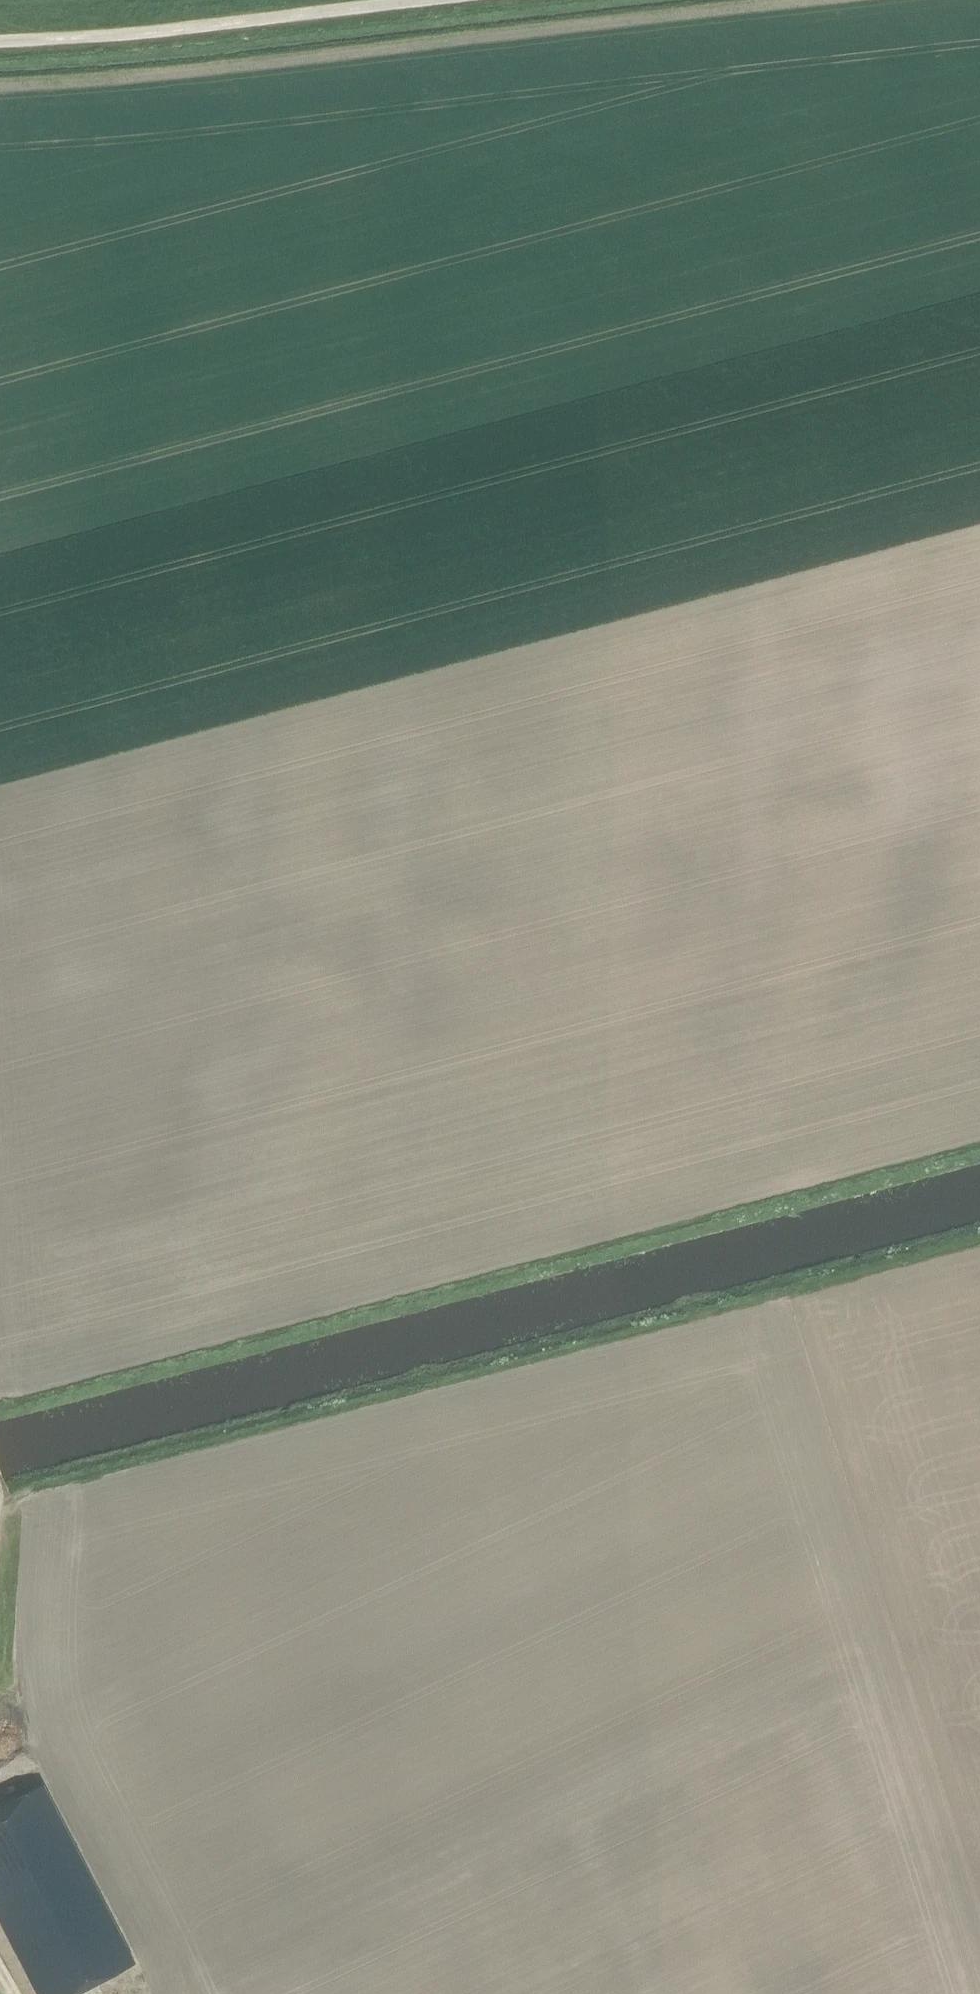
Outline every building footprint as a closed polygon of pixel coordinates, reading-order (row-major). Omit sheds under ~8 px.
[(124,1968),(32,1795),(0,1812),(0,1915),(42,1993),(76,1993),(124,1968)]
